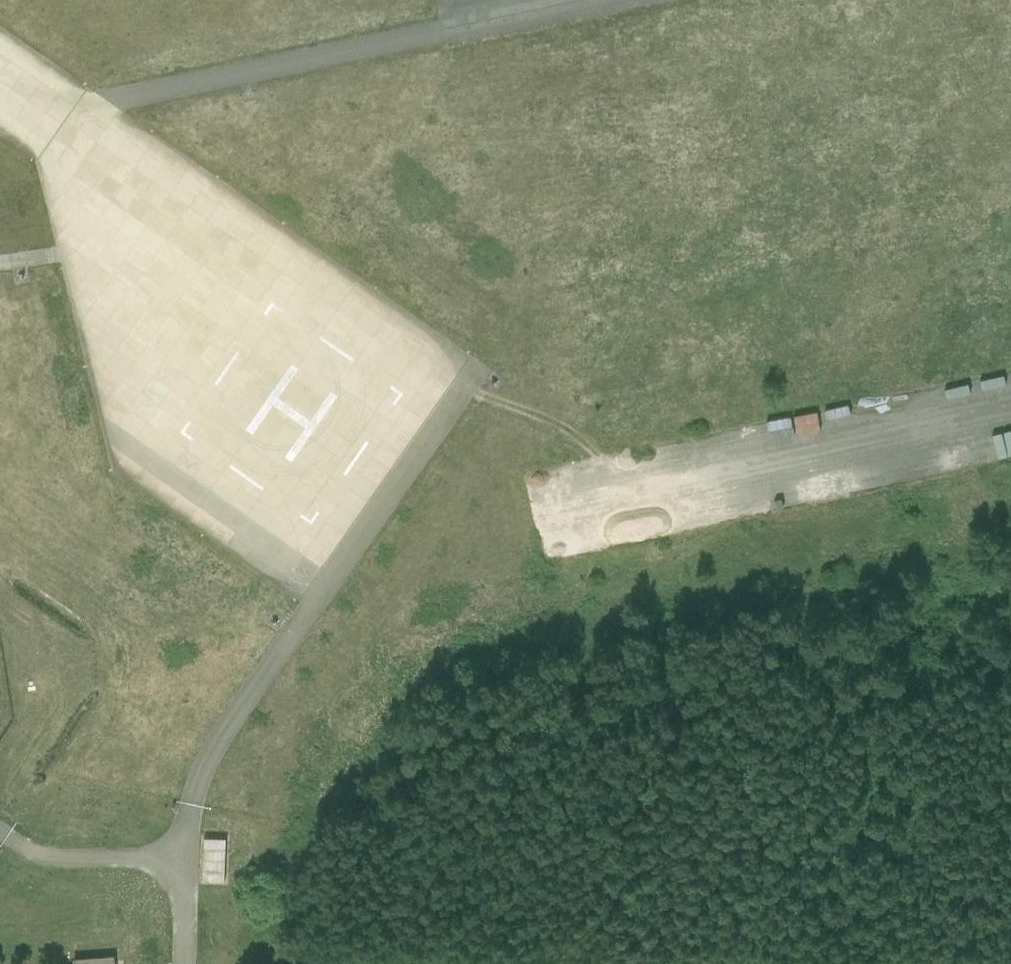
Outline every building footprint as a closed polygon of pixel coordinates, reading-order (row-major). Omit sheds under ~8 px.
[(224,883),(225,839),(204,838),(202,882),(224,883)]
